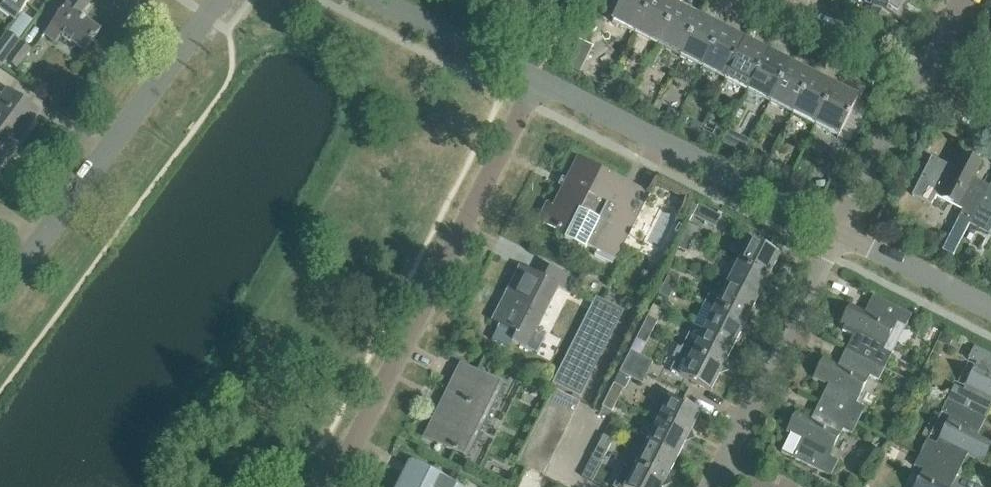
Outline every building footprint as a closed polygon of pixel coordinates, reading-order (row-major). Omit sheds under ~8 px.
[(18,16),(30,0),(4,0),(2,3),(18,16)] [(79,18),(89,4),(84,0),(73,0),(67,8),(65,7),(44,36),(55,44),(60,37),(83,54),(98,33),(79,18)] [(635,36),(654,0),(625,0),(612,25),(635,36)] [(658,48),(677,10),(657,0),(654,0),(635,37),(658,48)] [(871,9),(872,10),(868,18),(884,26),(889,18),(897,22),(908,0),(876,0),(871,9)] [(658,48),(680,59),(699,21),(677,10),(658,48)] [(680,59),(703,71),(722,33),(700,21),(680,59)] [(0,68),(19,43),(6,33),(0,41),(0,68)] [(703,71),(725,82),(744,44),(722,33),(703,71)] [(31,49),(20,41),(6,61),(16,68),(31,49)] [(725,82),(748,93),(767,55),(744,44),(725,82)] [(767,55),(748,93),(770,105),(789,67),(767,55)] [(789,67),(770,105),(792,116),(812,78),(789,67)] [(603,73),(600,78),(609,83),(614,73),(608,70),(603,73)] [(812,78),(793,116),(815,127),(834,90),(812,78)] [(40,114),(8,91),(7,90),(3,96),(0,100),(0,168),(40,114)] [(834,90),(815,128),(838,139),(857,101),(834,90)] [(670,108),(666,115),(665,118),(676,123),(677,120),(680,114),(670,108)] [(689,126),(688,129),(698,134),(699,131),(703,124),(696,120),(692,122),(689,126)] [(773,156),(768,165),(779,170),(783,161),(773,156)] [(958,220),(969,226),(989,188),(972,179),(978,169),(961,160),(955,171),(931,159),(912,197),(931,206),(936,197),(963,210),(958,220)] [(566,238),(564,242),(585,252),(587,248),(597,252),(594,257),(612,266),(614,261),(615,262),(648,197),(577,161),(549,216),(548,216),(543,226),(566,238)] [(989,188),(969,226),(988,235),(990,229),(990,189),(989,188)] [(694,217),(716,228),(721,219),(698,208),(694,217)] [(684,216),(679,225),(685,228),(687,225),(692,215),(682,209),(680,213),(684,216)] [(685,228),(682,236),(691,241),(697,230),(687,225),(685,228)] [(691,241),(682,236),(678,242),(676,248),(685,253),(691,241)] [(738,264),(770,280),(781,257),(750,241),(738,264)] [(968,256),(964,264),(972,268),(976,260),(968,256)] [(727,287),(758,303),(770,280),(738,264),(727,287)] [(491,324),(515,335),(511,343),(536,355),(544,340),(530,333),(547,300),(551,302),(558,289),(566,293),(572,281),(549,269),(544,280),(519,267),(491,324)] [(670,273),(664,283),(674,288),(679,277),(670,273)] [(674,288),(664,283),(658,296),(668,301),(674,288)] [(702,302),(747,325),(758,303),(727,287),(721,299),(708,292),(702,302)] [(637,305),(645,309),(648,303),(651,297),(643,293),(637,305)] [(856,332),(847,350),(846,352),(883,371),(891,356),(882,351),(896,324),(905,328),(911,317),(873,298),(865,314),(855,309),(846,327),(856,332)] [(597,302),(596,302),(576,340),(600,352),(619,315),(596,303),(597,302)] [(692,325),(736,347),(747,325),(702,302),(691,325),(692,325)] [(633,313),(641,317),(645,309),(637,305),(633,313)] [(647,319),(642,328),(651,333),(656,323),(647,319)] [(680,348),(693,354),(724,370),(736,347),(692,325),(680,348)] [(651,333),(642,328),(636,340),(646,345),(651,333)] [(944,332),(940,341),(949,346),(953,337),(944,332)] [(600,352),(576,340),(554,385),(581,399),(582,398),(578,396),(600,352)] [(948,401),(947,403),(985,422),(990,411),(990,357),(974,349),(968,361),(977,365),(963,392),(954,388),(948,401)] [(631,352),(625,363),(647,374),(653,363),(631,352)] [(856,424),(857,423),(864,409),(855,405),(869,378),(878,382),(883,371),(846,352),(837,368),(827,363),(818,381),(828,386),(818,405),(856,424)] [(724,370),(693,354),(681,377),(713,393),(724,370)] [(647,374),(625,363),(619,374),(641,385),(647,374)] [(427,438),(467,458),(503,388),(463,367),(427,438)] [(613,386),(608,396),(618,401),(623,391),(613,386)] [(578,404),(554,392),(549,402),(573,414),(578,404)] [(618,401),(608,396),(602,409),(612,414),(618,401)] [(669,398),(658,422),(689,437),(701,414),(669,398)] [(573,414),(549,402),(544,413),(568,425),(573,414)] [(958,476),(959,474),(968,456),(978,462),(987,444),(977,439),(985,422),(947,403),(941,414),(950,419),(936,446),(927,441),(920,457),(958,476)] [(856,424),(818,405),(810,421),(800,416),(791,434),(781,454),(829,478),(837,463),(828,459),(842,431),(851,436),(856,424)] [(568,425),(544,413),(539,423),(563,435),(568,425)] [(689,437),(658,422),(646,444),(661,451),(677,460),(689,437)] [(563,435),(539,423),(534,433),(558,445),(563,435)] [(534,433),(528,444),(553,456),(558,445),(534,433)] [(603,437),(598,447),(607,452),(612,441),(603,437)] [(528,444),(525,451),(523,454),(548,466),(553,456),(528,444)] [(677,460),(661,451),(646,444),(635,466),(666,482),(677,460)] [(607,452),(598,447),(592,460),(601,464),(607,452)] [(523,454),(518,465),(543,477),(548,466),(523,454)] [(958,476),(920,457),(914,467),(923,472),(915,486),(952,486),(958,476)] [(635,466),(622,460),(608,486),(610,486),(663,486),(666,482),(635,466)] [(411,462),(411,463),(410,462),(402,477),(405,479),(401,486),(461,486),(411,462)]
